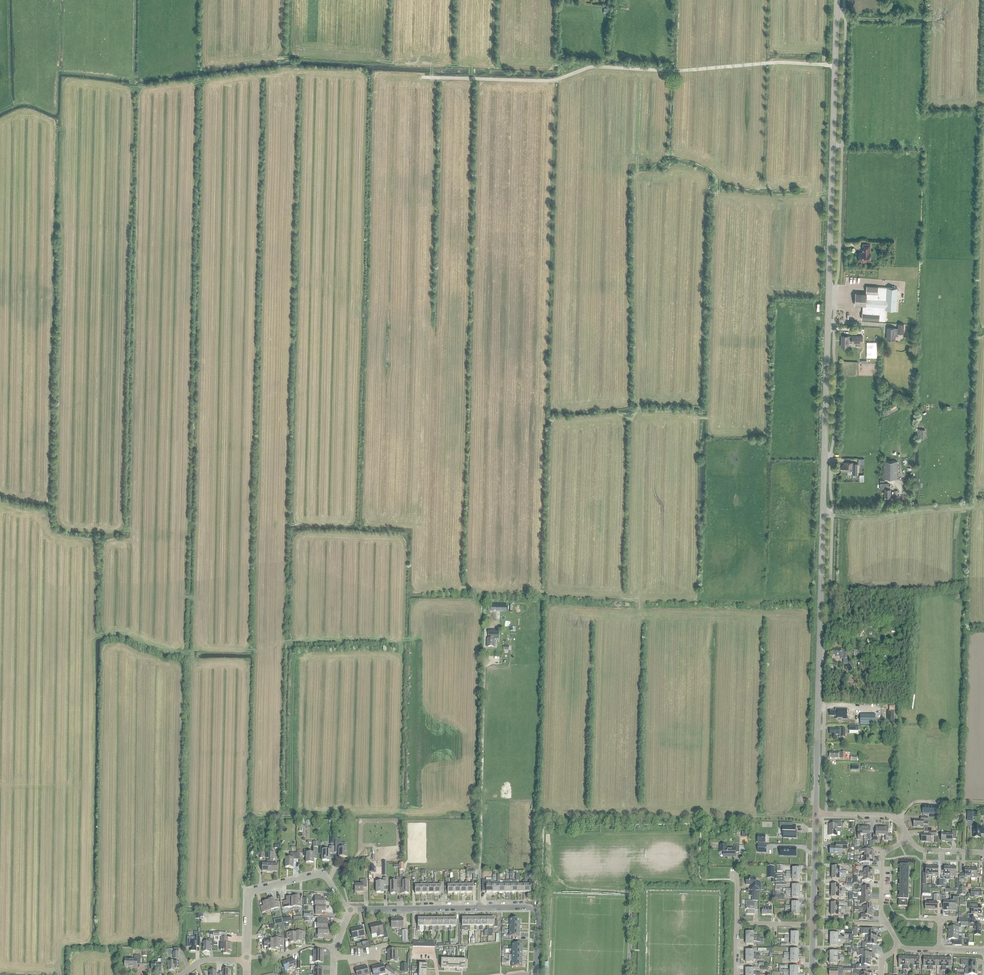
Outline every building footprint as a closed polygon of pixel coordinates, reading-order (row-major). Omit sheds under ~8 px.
[(859,260),(859,261),(870,261),(870,253),(870,245),(863,245),(863,253),(859,253),(859,256),(858,256),(858,259),(859,260)] [(855,305),(864,306),(863,313),(862,313),(862,319),(885,321),(886,310),(896,310),(897,289),(887,288),(878,287),(867,286),(866,294),(856,293),(855,305)] [(895,329),(895,328),(888,328),(887,334),(887,340),(895,340),(895,336),(898,336),(898,333),(903,333),(904,324),(898,324),(898,329),(895,329)] [(841,336),(841,347),(849,348),(849,339),(852,340),(852,343),(862,344),(863,336),(852,336),(849,336),(841,336)] [(866,361),(876,361),(876,346),(866,345),(866,361)] [(884,461),(883,478),(897,479),(898,462),(884,461)] [(853,475),(858,475),(858,464),(853,464),(853,463),(845,462),(845,465),(843,465),(843,466),(841,466),(841,471),(843,471),(843,472),(849,472),(849,470),(853,470),(853,475)] [(885,489),(885,497),(890,497),(891,489),(890,489),(890,486),(889,486),(889,484),(880,483),(880,489),(885,489)] [(495,630),(489,629),(488,636),(489,636),(489,639),(487,639),(487,647),(494,647),(494,639),(499,639),(499,630),(495,630)] [(849,659),(849,649),(841,649),(832,649),(832,655),(835,655),(835,656),(840,656),(843,656),(843,659),(840,659),(843,659),(848,659),(849,659)] [(830,711),(830,716),(836,716),(836,718),(840,718),(847,719),(847,708),(845,708),(840,708),(836,708),(837,708),(837,711),(830,710),(830,711)] [(860,715),(860,725),(875,725),(875,715),(860,715)] [(849,731),(849,733),(858,734),(858,731),(858,730),(860,730),(860,726),(858,726),(849,725),(849,731)] [(839,737),(845,737),(845,729),(841,729),(830,729),(830,734),(839,735),(839,737)] [(923,814),(937,814),(937,806),(929,806),(929,805),(923,805),(923,814)] [(921,820),(914,820),(914,827),(923,827),(923,824),(928,824),(928,817),(921,817),(921,820)] [(829,836),(837,836),(837,827),(841,827),(841,821),(832,821),(832,824),(829,824),(829,836)] [(796,827),(790,827),(791,823),(780,822),(779,828),(783,828),(783,832),(784,832),(784,836),(796,836),(796,837),(796,832),(796,831),(796,827)] [(882,835),(882,827),(876,827),(876,834),(873,834),(873,841),(878,842),(878,835),(882,835)] [(888,827),(882,827),(882,835),(885,836),(885,840),(892,840),(892,834),(888,834),(888,827)] [(981,838),(981,834),(983,834),(983,828),(981,827),(973,827),(973,838),(981,838)] [(942,833),(941,841),(948,841),(948,842),(952,842),(952,839),(956,839),(956,831),(952,831),(952,834),(942,833)] [(930,835),(922,834),(922,841),(931,842),(931,836),(936,836),(936,832),(930,832),(930,835)] [(339,857),(347,857),(347,852),(346,852),(346,848),(341,848),(341,839),(335,839),(335,851),(339,851),(339,857)] [(836,847),(831,846),(830,854),(841,854),(842,849),(847,850),(847,843),(836,843),(836,847)] [(720,852),(723,852),(723,857),(735,857),(735,852),(739,852),(739,845),(734,845),(734,848),(727,848),(727,845),(720,845),(720,852)] [(320,848),(320,854),(322,854),(322,861),(329,861),(329,854),(334,854),(334,847),(329,846),(329,850),(326,850),(326,848),(320,848)] [(865,853),(864,856),(873,856),(873,850),(866,850),(866,847),(858,847),(858,850),(860,850),(860,853),(865,853)] [(784,848),(783,856),(796,856),(796,849),(784,848)] [(313,853),(310,853),(310,851),(304,851),(304,856),(306,857),(306,863),(313,863),(313,859),(317,859),(317,849),(313,849),(313,853)] [(285,868),(293,868),(293,859),(299,860),(299,853),(290,853),(290,859),(285,859),(285,868)] [(864,856),(864,860),(860,860),(860,862),(863,862),(863,865),(869,865),(869,862),(873,863),(873,856),(864,856)] [(908,899),(909,865),(900,865),(900,869),(899,869),(899,872),(900,872),(900,881),(898,881),(898,883),(900,883),(899,892),(898,892),(898,895),(899,895),(899,899),(900,899),(900,901),(898,901),(898,906),(907,906),(907,899),(908,899)] [(971,878),(971,868),(965,868),(965,875),(959,875),(959,881),(965,881),(965,877),(971,878)] [(971,868),(971,878),(979,878),(979,883),(983,883),(983,875),(977,875),(977,868),(971,868)] [(873,875),(859,874),(859,877),(864,877),(864,880),(862,880),(861,883),(869,883),(870,880),(873,880),(873,875)] [(399,877),(399,880),(399,888),(400,894),(409,894),(409,881),(403,881),(402,875),(399,875),(399,877)] [(400,894),(399,888),(399,880),(399,877),(396,877),(396,881),(390,881),(390,894),(397,894),(400,894)] [(388,886),(387,878),(383,878),(383,882),(376,882),(376,893),(383,893),(383,886),(388,886)] [(756,878),(746,878),(746,885),(752,885),(752,887),(751,887),(751,890),(760,891),(760,890),(764,890),(764,884),(760,884),(760,883),(756,883),(756,878)] [(355,885),(355,892),(363,892),(363,888),(367,888),(366,880),(360,880),(360,885),(355,885)] [(486,880),(482,881),(482,890),(486,890),(486,893),(493,893),(492,885),(493,885),(493,882),(493,881),(491,881),(491,882),(486,882),(486,880)] [(325,905),(325,899),(321,899),(321,896),(315,896),(315,899),(316,899),(315,905),(314,905),(315,905),(325,906),(325,905)] [(943,910),(949,910),(950,901),(946,901),(946,896),(941,896),(941,903),(943,903),(943,910)] [(949,910),(956,910),(956,907),(959,907),(959,897),(953,896),(953,901),(950,901),(949,910)] [(286,907),(292,907),(292,908),(292,907),(292,898),(286,897),(286,901),(283,901),(283,908),(286,908),(286,907)] [(302,901),(299,900),(299,897),(292,897),(292,898),(292,907),(292,906),(298,906),(298,907),(302,907),(302,901)] [(268,901),(271,910),(270,909),(276,907),(276,908),(280,908),(278,901),(275,902),(274,898),(268,900),(268,901)] [(265,912),(265,911),(270,910),(271,911),(271,910),(268,901),(262,902),(263,906),(260,907),(262,913),(265,912)] [(746,901),(746,910),(747,910),(747,914),(755,914),(755,910),(757,910),(757,903),(755,903),(753,901),(746,901)] [(973,914),(981,914),(981,907),(977,907),(977,904),(977,903),(968,903),(968,907),(968,909),(971,910),(971,914),(973,914)] [(315,911),(315,915),(322,915),(322,912),(326,912),(326,905),(325,905),(325,906),(315,905),(316,905),(316,911),(315,911)] [(766,914),(767,914),(772,914),(772,906),(769,906),(766,906),(766,907),(762,907),(762,915),(766,915),(766,914)] [(860,920),(868,920),(869,920),(869,916),(872,916),(872,910),(859,910),(859,912),(863,912),(863,916),(860,916),(860,920)] [(492,934),(493,934),(493,930),(489,930),(489,926),(494,926),(494,927),(497,927),(497,920),(494,920),(494,918),(487,918),(487,926),(486,926),(487,930),(487,934),(488,934),(492,934)] [(958,923),(960,923),(960,926),(967,926),(967,923),(968,923),(968,918),(958,918),(958,923)] [(970,918),(970,924),(969,927),(974,927),(974,935),(981,935),(981,925),(975,925),(975,918),(970,918)] [(317,928),(318,929),(318,928),(327,929),(327,928),(327,919),(317,919),(317,922),(318,922),(318,928),(317,928)] [(391,919),(391,927),(403,927),(403,919),(402,919),(391,919)] [(383,936),(384,939),(388,938),(386,929),(383,929),(381,923),(370,926),(372,934),(377,933),(377,937),(383,936)] [(359,939),(361,939),(361,938),(361,936),(364,935),(362,927),(351,930),(352,938),(358,937),(358,939),(359,939)] [(324,935),(328,935),(328,929),(327,928),(327,929),(318,928),(318,929),(319,929),(319,934),(318,934),(318,938),(324,938),(324,935)] [(866,935),(866,938),(876,939),(876,932),(873,932),(873,928),(861,928),(861,935),(866,935)] [(302,938),(305,938),(305,932),(302,932),(302,933),(296,933),(296,932),(296,933),(296,942),(302,942),(302,938)] [(290,934),(290,933),(286,933),(286,939),(290,939),(290,943),(296,943),(296,942),(296,933),(296,934),(290,934)] [(958,934),(949,933),(948,940),(955,940),(955,945),(962,945),(962,938),(958,937),(958,934)] [(187,947),(190,947),(190,951),(196,952),(196,945),(200,945),(200,937),(194,937),(194,939),(191,939),(189,939),(188,939),(187,939),(187,947)] [(228,937),(221,937),(221,950),(223,951),(223,954),(230,954),(230,951),(232,951),(232,944),(227,943),(228,937)] [(876,939),(866,938),(866,942),(862,942),(862,948),(869,949),(869,945),(876,945),(876,939)] [(203,952),(210,952),(210,945),(213,945),(213,939),(208,939),(208,942),(203,942),(203,952)] [(268,950),(274,950),(274,939),(268,939),(268,940),(264,939),(264,947),(268,947),(268,950)] [(280,940),(274,940),(274,939),(274,950),(276,950),(276,949),(280,949),(280,946),(283,946),(283,939),(280,939),(280,940)] [(861,959),(870,959),(870,953),(868,953),(866,953),(866,949),(858,949),(858,952),(858,956),(861,956),(861,959)] [(388,962),(396,962),(396,950),(388,950),(388,962)] [(314,963),(322,963),(322,951),(314,951),(314,963)] [(174,971),(174,968),(179,968),(179,962),(177,962),(177,959),(178,959),(178,952),(174,952),(173,959),(174,959),(174,962),(168,962),(168,967),(169,967),(169,971),(174,971)] [(125,960),(125,967),(130,967),(130,968),(136,968),(137,964),(140,965),(141,956),(134,956),(134,960),(125,960)] [(157,970),(161,970),(161,965),(164,965),(164,959),(161,959),(161,963),(152,963),(151,970),(157,970)] [(282,963),(285,971),(295,967),(296,966),(296,969),(300,969),(300,961),(296,961),(294,961),(293,959),(282,963)] [(870,959),(861,959),(861,965),(857,965),(856,969),(867,969),(867,965),(870,966),(870,959)] [(966,964),(966,969),(977,969),(977,964),(970,964),(970,960),(963,960),(963,964),(966,964)] [(383,965),(371,967),(373,974),(376,974),(384,973),(385,973),(383,965)] [(393,974),(394,974),(397,971),(388,965),(385,969),(393,974)] [(311,970),(314,970),(314,974),(322,974),(322,969),(317,969),(317,966),(311,966),(311,970)] [(367,966),(355,969),(356,974),(367,974),(369,974),(367,966)]
